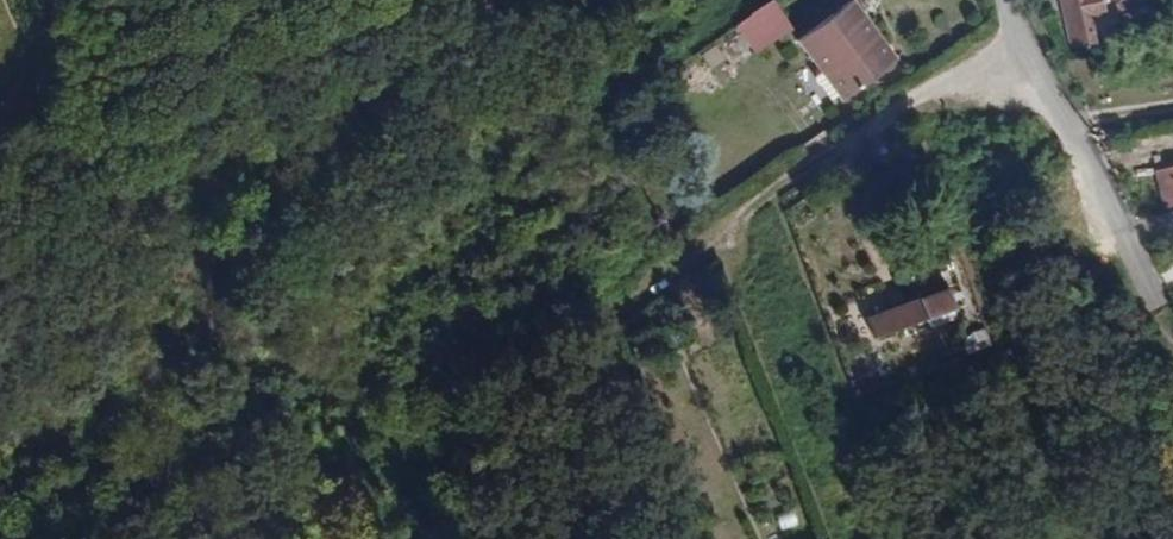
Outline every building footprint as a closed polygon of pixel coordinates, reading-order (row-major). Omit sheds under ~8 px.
[(756,49),(795,23),(780,0),(773,0),(739,22),(756,49)] [(1075,47),(1104,42),(1099,14),(1109,12),(1107,0),(1067,0),(1075,47)] [(801,40),(846,100),(897,61),(852,1),(801,40)] [(1160,169),(1169,209),(1172,208),(1172,166),(1160,169)] [(932,305),(855,332),(862,353),(939,327),(932,305)]
